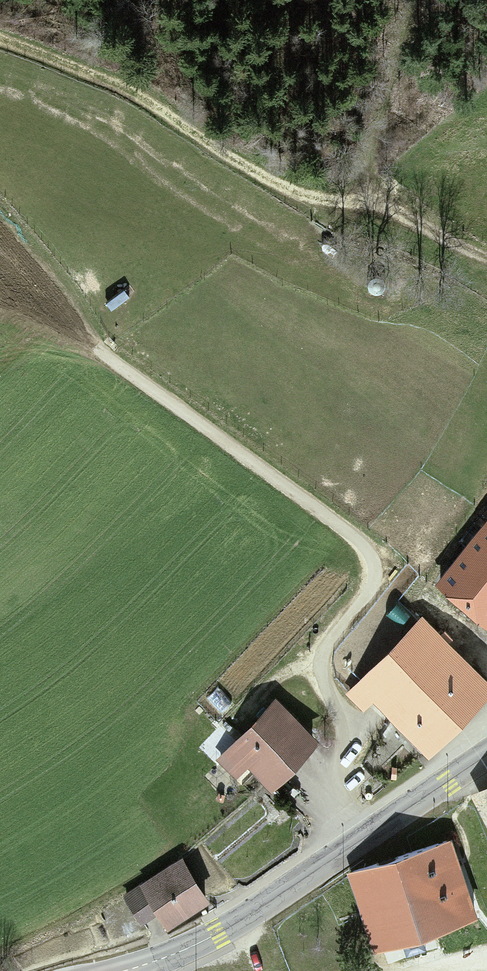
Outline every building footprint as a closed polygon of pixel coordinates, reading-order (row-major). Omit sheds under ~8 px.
[(437,587),(484,628),(486,624),(486,530),(437,587)] [(363,693),(428,753),(486,691),(486,686),(425,627),(363,693)] [(316,749),(277,707),(219,760),(236,778),(250,766),(272,789),(316,749)] [(452,846),(353,880),(378,954),(477,921),(452,846)] [(184,866),(143,892),(166,927),(206,902),(184,866)]
